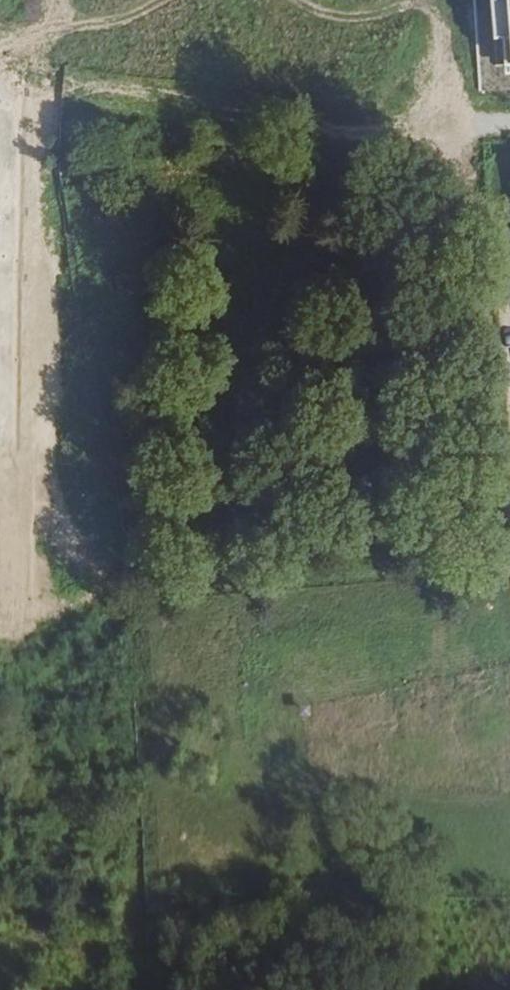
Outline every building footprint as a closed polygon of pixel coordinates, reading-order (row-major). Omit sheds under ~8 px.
[(479,75),(509,73),(509,0),(474,0),(479,75)]
